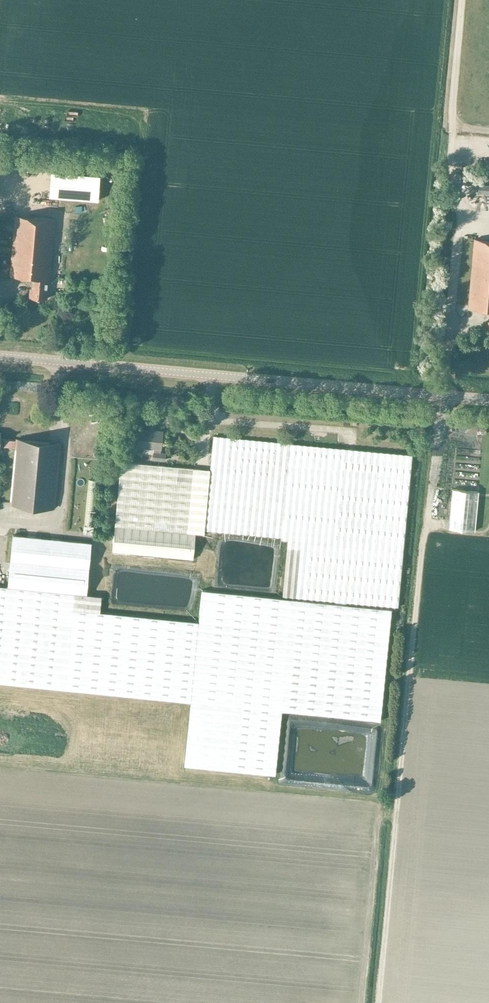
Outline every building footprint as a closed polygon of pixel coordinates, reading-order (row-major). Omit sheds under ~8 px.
[(455,150),(471,150),(471,138),(456,138),(455,150)] [(19,170),(34,171),(35,163),(20,162),(19,170)] [(50,196),(98,201),(100,177),(52,173),(50,196)] [(488,193),(488,185),(481,184),(480,192),(488,193)] [(50,278),(55,219),(16,215),(10,275),(33,277),(32,288),(31,288),(30,297),(47,299),(48,278),(50,278)] [(476,238),(470,308),(488,310),(488,240),(476,238)] [(153,459),(165,460),(166,453),(161,453),(163,431),(139,429),(137,446),(154,448),(153,459)] [(16,448),(16,441),(0,439),(1,432),(0,432),(0,446),(16,448)] [(210,471),(121,462),(112,551),(193,559),(196,529),(269,536),(269,538),(288,540),(283,595),(398,606),(412,454),(214,436),(210,471)] [(10,503),(54,507),(61,443),(17,439),(16,441),(16,448),(10,503)] [(452,488),(448,527),(474,530),(478,490),(452,488)] [(84,532),(93,533),(94,525),(85,524),(84,532)] [(91,542),(13,534),(10,560),(89,568),(91,542)] [(89,568),(10,560),(8,586),(87,594),(89,568)] [(0,585),(0,682),(191,701),(185,765),(275,774),(282,710),(380,720),(391,608),(202,589),(198,621),(100,611),(101,595),(0,585)]
